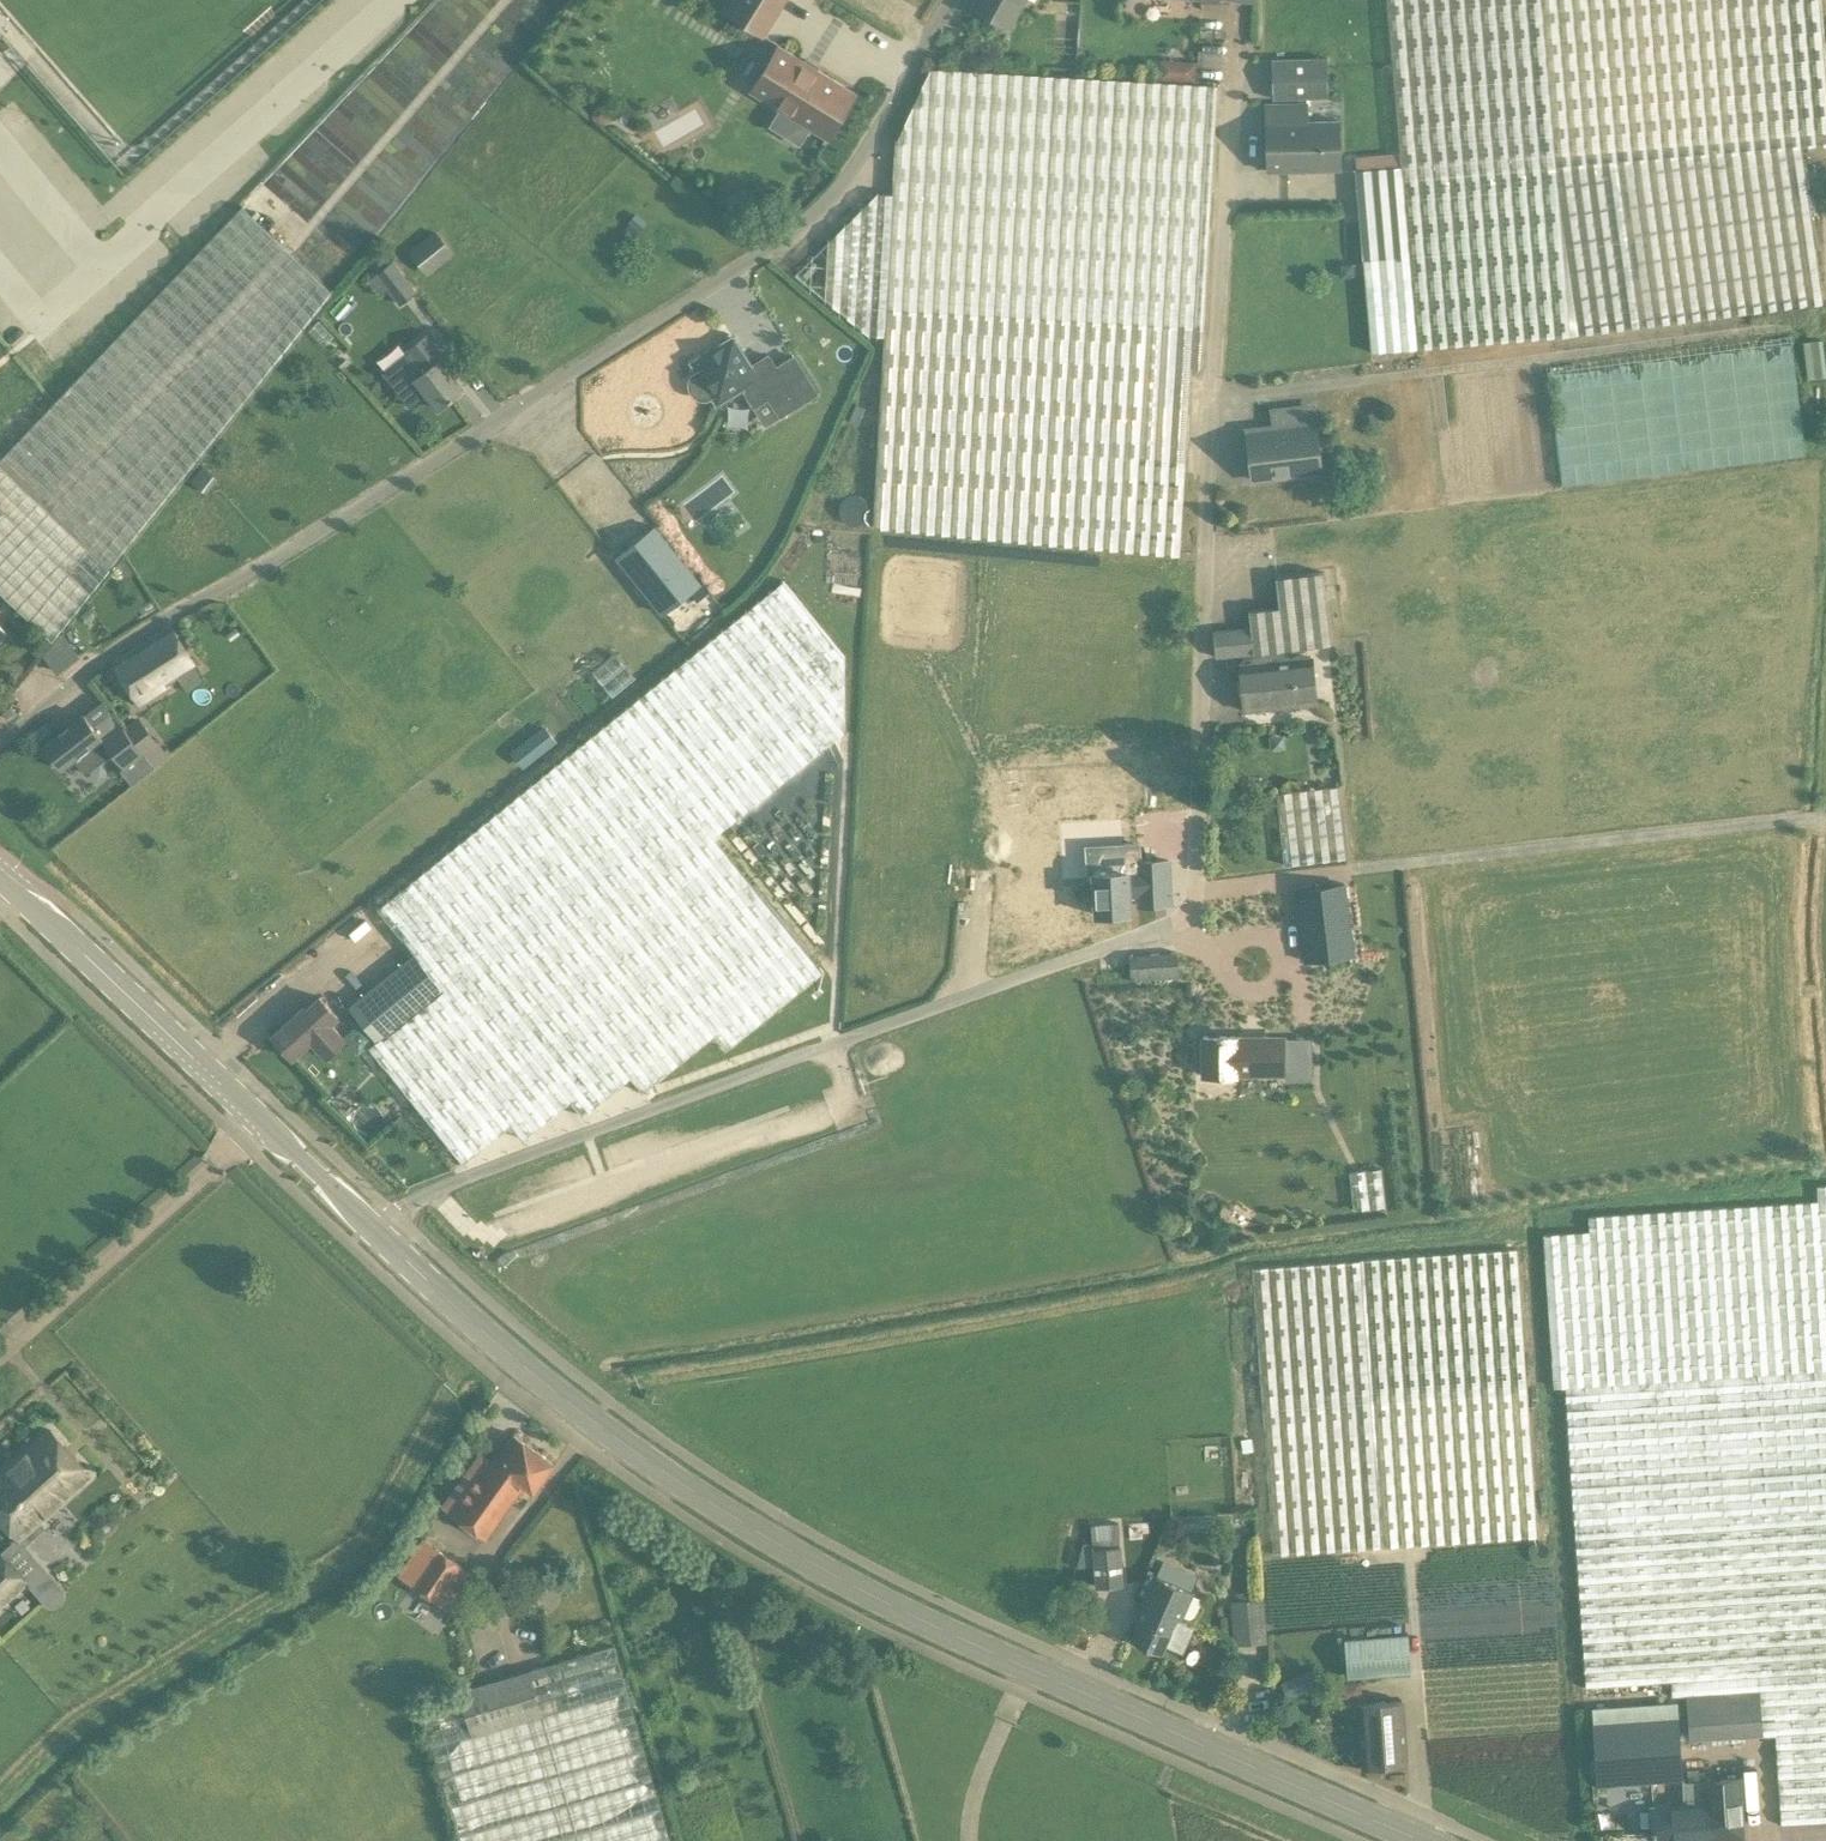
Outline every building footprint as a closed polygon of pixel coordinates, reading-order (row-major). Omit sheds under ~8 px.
[(725,10),(763,34),(785,0),(732,0),(725,10)] [(972,7),(994,19),(996,14),(1011,22),(1023,0),(976,0),(972,7)] [(1577,334),(1677,322),(1822,303),(1818,275),(1801,161),(1799,147),(1825,144),(1825,88),(1822,45),(1819,0),(1386,0),(1399,165),(1353,169),(1369,352),(1577,334)] [(778,46),(750,91),(826,138),(854,92),(778,46)] [(1270,60),(1271,98),(1327,97),(1326,58),(1270,60)] [(1204,366),(1207,319),(1214,219),(1217,156),(1219,103),(1220,83),(1147,79),(1008,72),(930,69),(894,144),(891,195),(876,194),(794,275),(883,348),(880,391),(876,449),(875,479),(872,531),(870,531),(869,538),(1179,557),(1194,365),(1204,366)] [(1306,104),(1265,105),(1267,171),(1338,169),(1337,121),(1306,122),(1306,104)] [(0,458),(0,594),(50,641),(181,478),(332,291),(241,206),(0,458)] [(408,406),(425,393),(437,408),(461,389),(446,370),(450,367),(424,334),(405,350),(414,362),(389,382),(408,406)] [(779,417),(798,405),(817,393),(794,356),(775,368),(767,356),(750,367),(732,338),(691,364),(696,371),(691,374),(689,380),(688,387),(690,393),(695,398),(701,400),(707,400),(713,398),(717,405),(742,389),(754,407),(768,398),(779,417)] [(1804,375),(1822,375),(1821,338),(1803,338),(1804,375)] [(1560,480),(1801,454),(1789,339),(1636,356),(1638,376),(1574,383),(1577,419),(1553,421),(1560,480)] [(1311,406),(1268,411),(1270,426),(1245,429),(1251,479),(1319,471),(1311,406)] [(626,565),(671,621),(708,591),(663,535),(626,565)] [(1249,626),(1212,631),(1215,659),(1253,655),(1331,645),(1322,572),(1275,579),(1278,607),(1248,611),(1249,626)] [(714,837),(844,731),(845,657),(780,576),(757,594),(730,617),(692,647),(645,686),(644,686),(523,784),(435,856),(398,887),(375,905),(414,954),(349,1006),(375,1040),(368,1046),(462,1162),(510,1124),(522,1138),(570,1100),(581,1115),(629,1076),(641,1091),(713,1033),(725,1048),(822,970),(714,837)] [(169,627),(113,663),(138,705),(195,667),(169,627)] [(1239,665),(1244,710),(1315,702),(1311,657),(1239,665)] [(100,736),(82,714),(41,746),(59,768),(72,758),(85,774),(105,759),(92,742),(100,736)] [(1336,787),(1276,794),(1284,866),(1345,859),(1336,787)] [(1139,903),(1167,902),(1164,843),(1136,844),(1137,871),(1093,874),(1095,914),(1128,912),(1127,895),(1139,894),(1139,903)] [(1351,953),(1343,882),(1295,887),(1303,959),(1351,953)] [(1176,952),(1128,955),(1129,979),(1177,976),(1176,952)] [(323,1057),(343,1039),(328,1023),(335,1017),(317,997),(303,1010),(301,1007),(270,1035),(291,1058),(309,1041),(323,1057)] [(1282,1075),(1282,1036),(1202,1036),(1202,1075),(1282,1075)] [(1816,1186),(1817,1201),(1700,1209),(1588,1216),(1588,1231),(1543,1234),(1550,1330),(1554,1388),(1565,1388),(1569,1451),(1575,1538),(1584,1685),(1585,1692),(1669,1685),(1670,1702),(1685,1700),(1688,1728),(1689,1741),(1776,1736),(1781,1827),(1825,1824),(1825,1185),(1816,1186)] [(1543,1468),(1533,1351),(1526,1249),(1252,1268),(1272,1555),(1548,1535),(1543,1468)] [(0,1472),(0,1517),(17,1536),(89,1472),(50,1428),(0,1472)] [(513,1435),(495,1461),(492,1459),(453,1515),(486,1538),(524,1484),(533,1490),(553,1462),(513,1435)] [(1123,1588),(1117,1524),(1090,1525),(1097,1590),(1123,1588)] [(426,1594),(438,1603),(456,1614),(479,1578),(461,1567),(449,1558),(437,1550),(422,1541),(398,1577),(413,1586),(426,1594)] [(24,1581),(0,1553),(0,1603),(24,1581)] [(1141,1605),(1175,1620),(1175,1618),(1179,1619),(1191,1591),(1177,1585),(1183,1570),(1161,1560),(1156,1572),(1148,1569),(1137,1595),(1144,1598),(1141,1605)] [(1234,1605),(1237,1647),(1266,1645),(1263,1602),(1234,1605)] [(1160,1652),(1162,1647),(1178,1654),(1190,1629),(1174,1621),(1175,1620),(1141,1605),(1135,1621),(1139,1623),(1132,1640),(1160,1652)] [(1348,1678),(1410,1674),(1408,1635),(1345,1639),(1348,1678)] [(458,1692),(418,1703),(458,1840),(669,1840),(661,1815),(637,1730),(613,1647),(458,1692)] [(1358,1704),(1361,1735),(1363,1766),(1406,1763),(1402,1701),(1358,1704)] [(1682,1780),(1679,1735),(1678,1717),(1592,1723),(1593,1741),(1596,1786),(1659,1781),(1682,1780)] [(1741,1764),(1743,1826),(1757,1826),(1755,1763),(1741,1764)] [(1682,1808),(1653,1810),(1655,1840),(1702,1840),(1743,1839),(1739,1781),(1720,1782),(1705,1783),(1707,1807),(1682,1808)]
